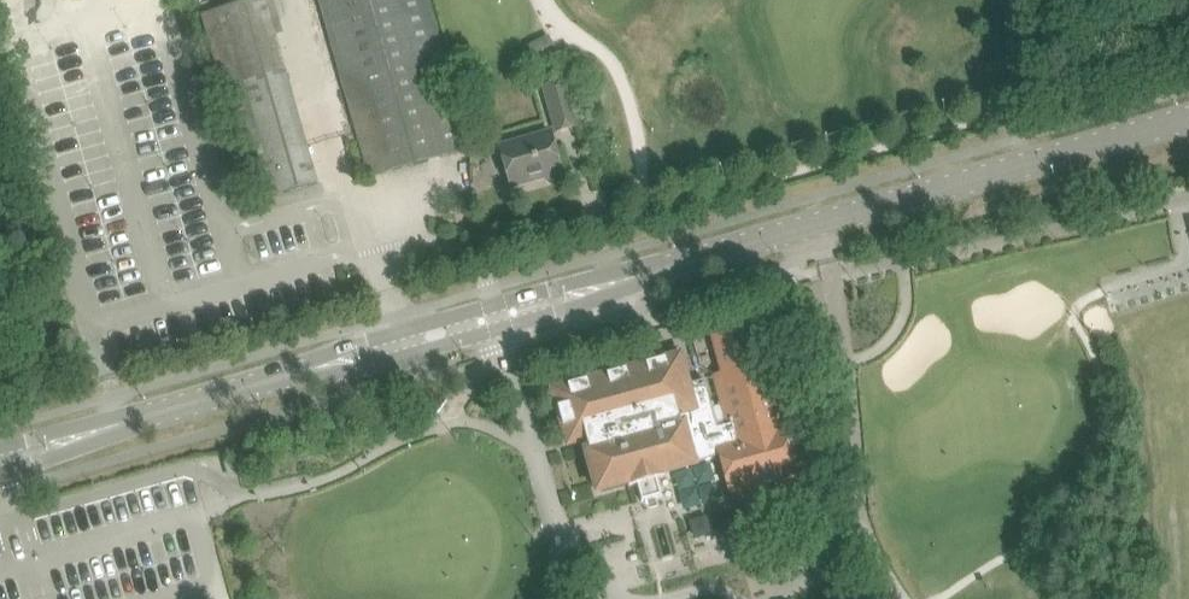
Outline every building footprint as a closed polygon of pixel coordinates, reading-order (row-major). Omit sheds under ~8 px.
[(256,201),(317,184),(275,33),(283,31),(274,0),(249,0),(204,13),(239,141),(256,201)] [(370,177),(470,149),(428,0),(320,0),(370,177)] [(549,38),(526,49),(532,60),(534,65),(557,55),(549,38)] [(543,85),(557,132),(578,126),(564,79),(543,85)] [(499,147),(511,186),(562,172),(551,132),(499,147)] [(730,494),(821,469),(814,444),(806,446),(799,420),(781,425),(764,362),(758,364),(748,327),(713,336),(723,373),(715,375),(729,424),(717,428),(704,380),(689,384),(681,354),(552,389),(568,445),(586,440),(589,449),(586,450),(597,492),(628,483),(629,487),(637,484),(642,501),(662,496),(657,479),(665,477),(664,473),(695,465),(694,463),(720,456),(730,494)] [(224,462),(228,479),(240,475),(236,459),(224,462)]
